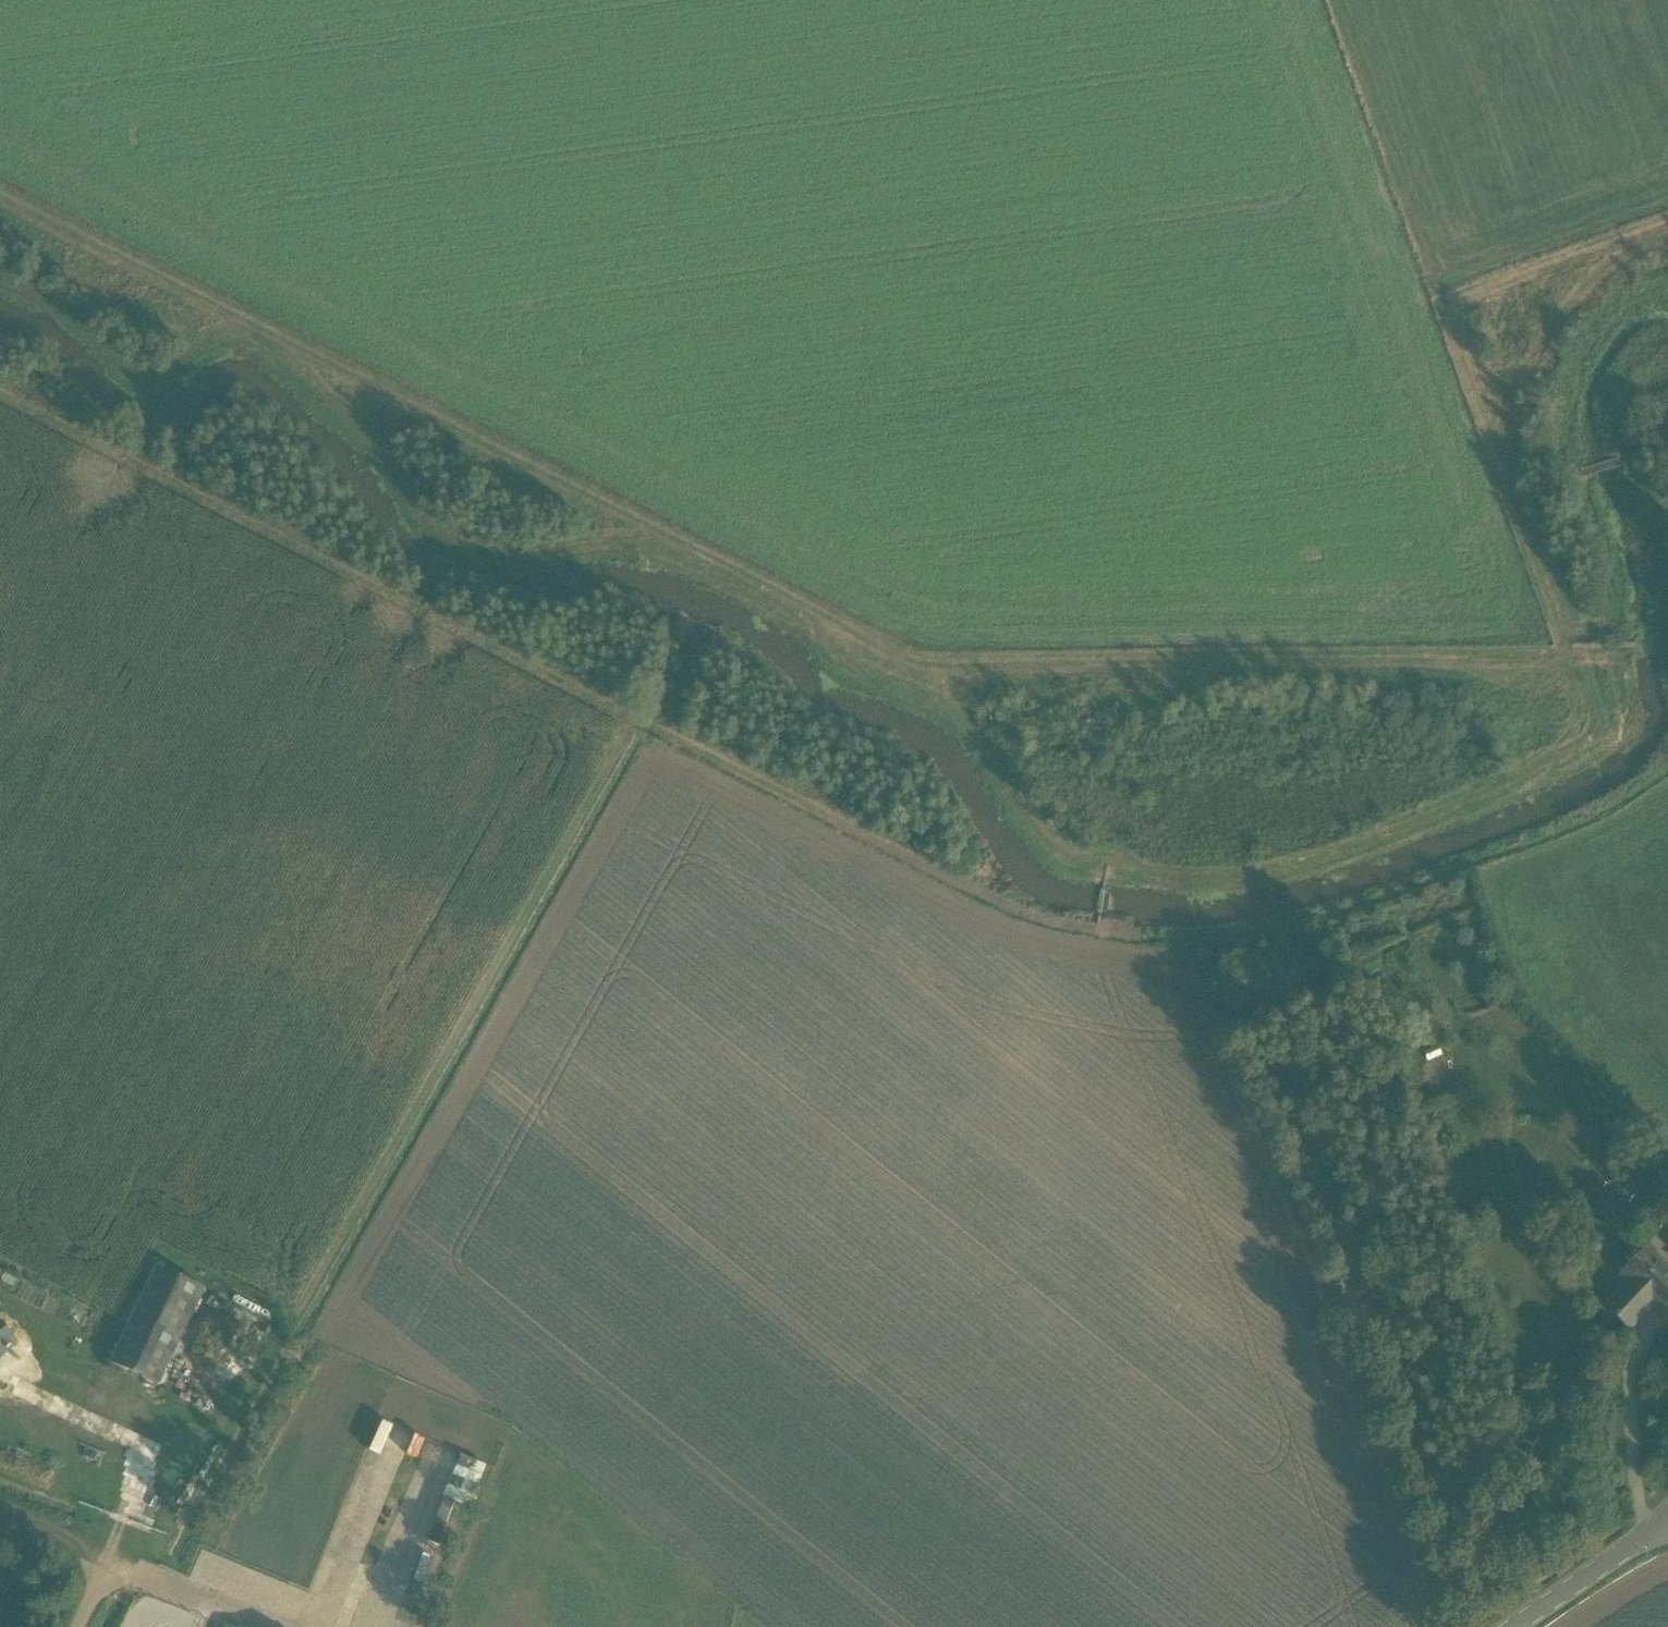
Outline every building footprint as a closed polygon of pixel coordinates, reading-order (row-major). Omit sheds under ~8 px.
[(1653,1305),(1660,1312),(1667,1304),(1667,1268),(1647,1248),(1622,1275),(1629,1282),(1605,1307),(1630,1330),(1653,1305)] [(204,1289),(157,1267),(111,1364),(159,1386),(204,1289)] [(16,1343),(0,1324),(0,1357),(16,1343)] [(416,1461),(396,1522),(420,1529),(429,1501),(429,1577),(432,1567),(433,1502),(441,1477),(441,1472),(431,1469),(441,1440),(441,1436),(429,1433),(428,1465),(416,1461)]
